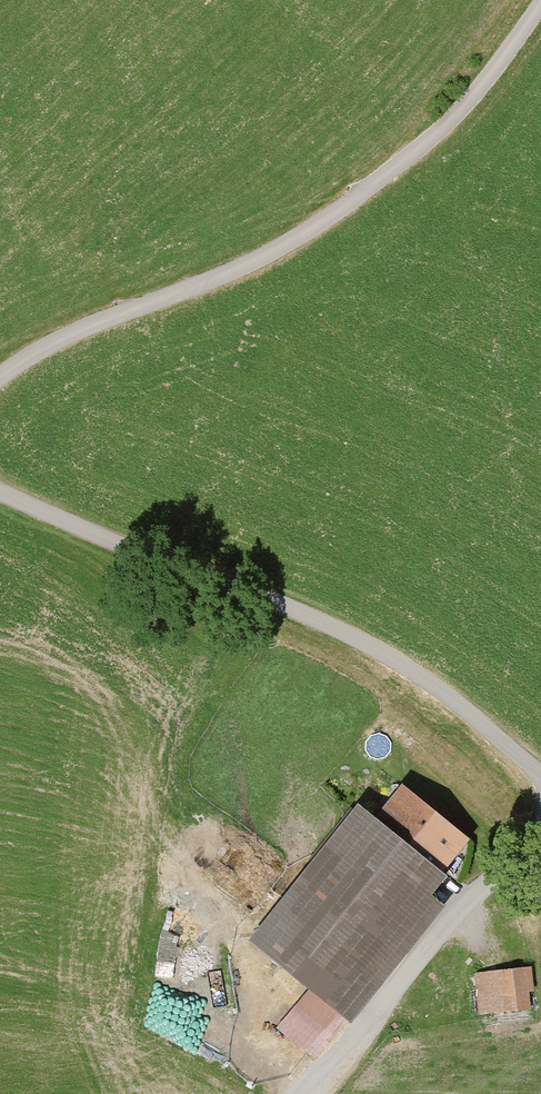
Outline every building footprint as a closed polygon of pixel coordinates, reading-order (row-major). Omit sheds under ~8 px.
[(479,844),(410,789),(385,820),(365,805),(253,946),(314,994),(301,1010),(326,1030),(339,1014),(355,1025),(462,889),(451,880),(479,844)] [(531,1016),(528,972),(470,976),(473,1019),(531,1016)]
